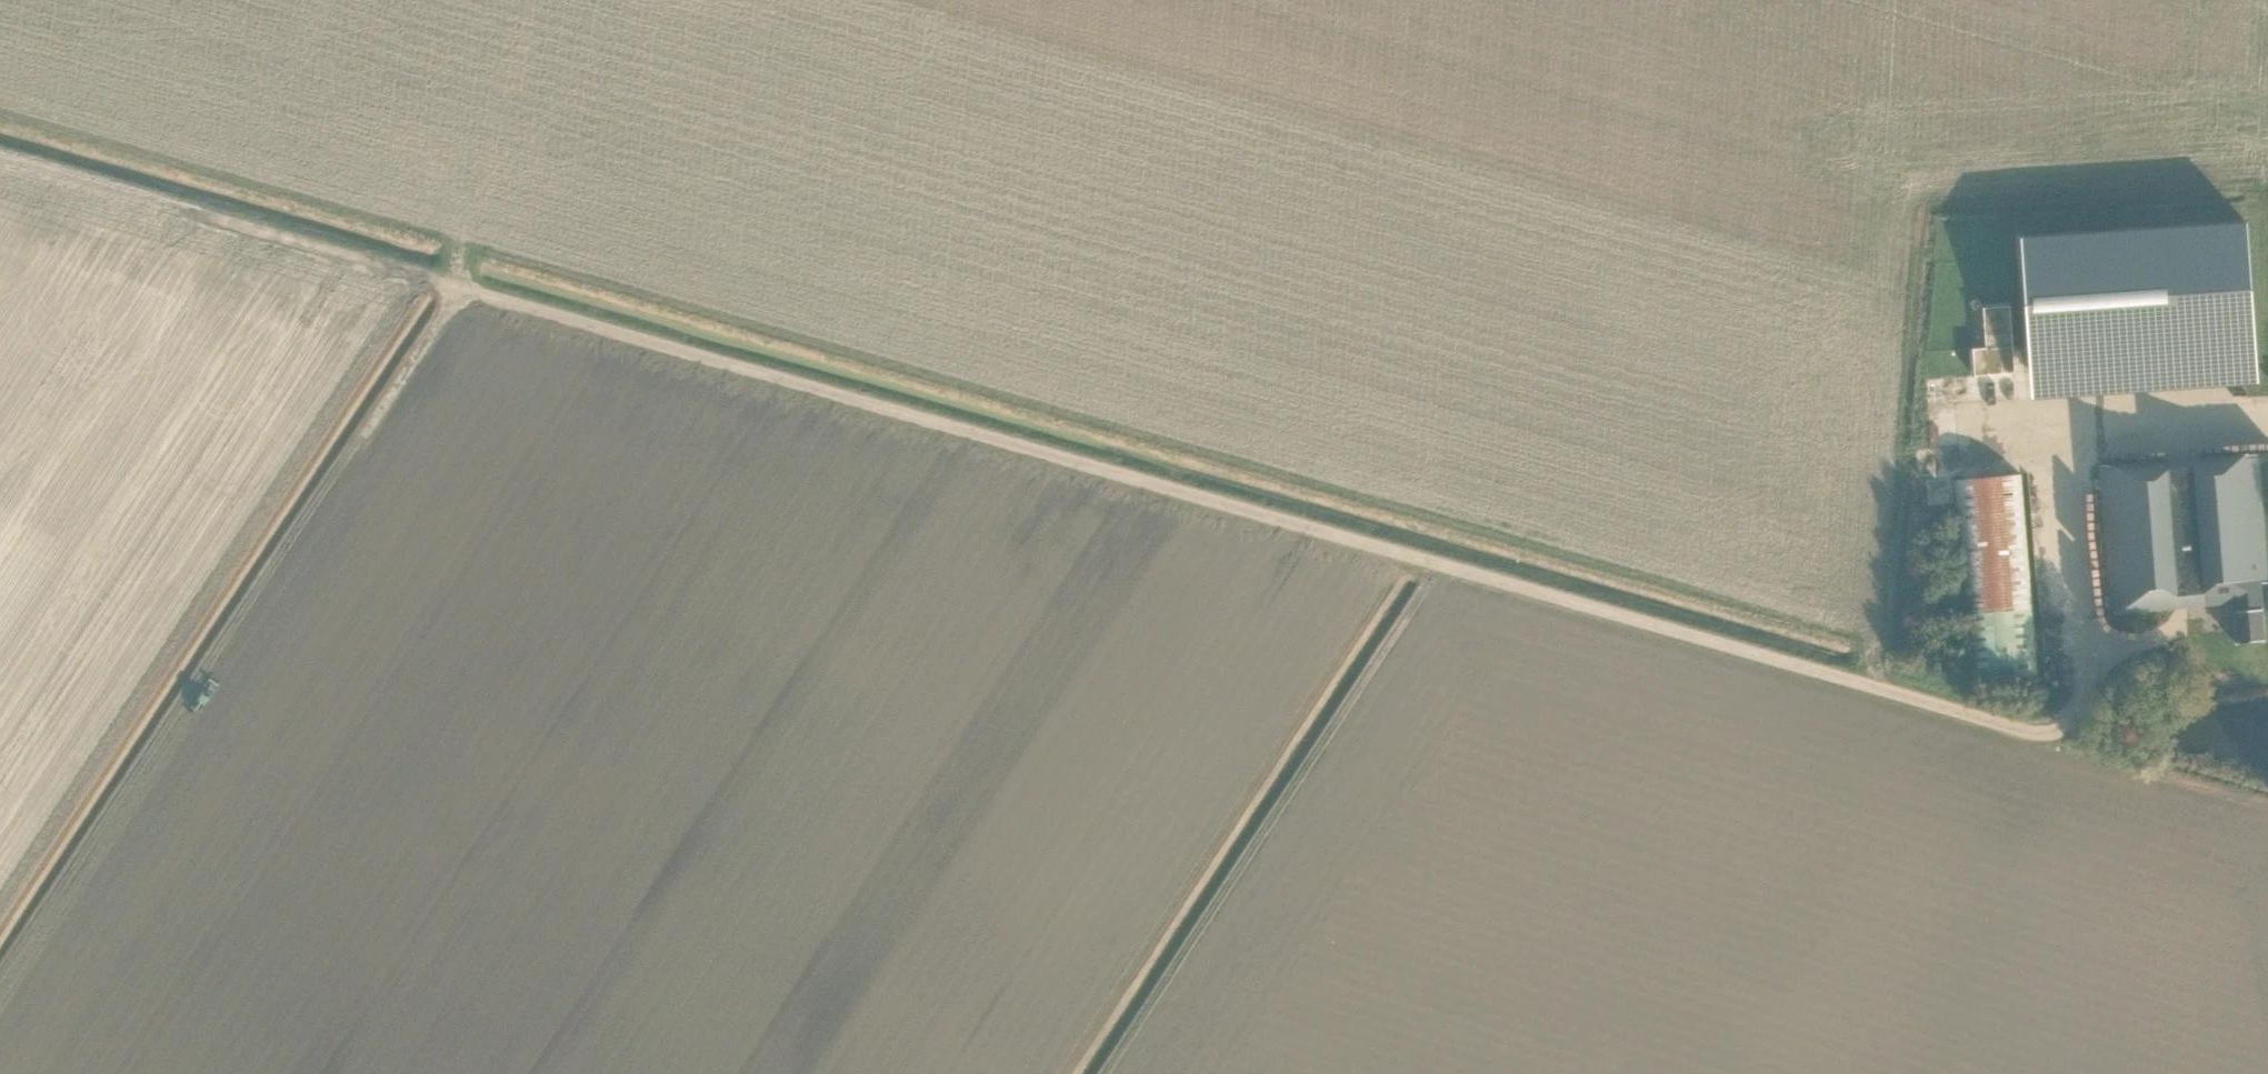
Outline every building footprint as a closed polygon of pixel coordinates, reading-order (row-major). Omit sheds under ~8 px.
[(2247,221),(2021,238),(2030,371),(2257,355),(2247,221)] [(1975,374),(2015,371),(2011,304),(1983,306),(1986,347),(1973,348),(1975,374)] [(2267,582),(2267,577),(2258,453),(2101,466),(2113,611),(2229,601),(2229,610),(2222,611),(2226,660),(2264,656),(2259,582),(2267,582)] [(1954,479),(1965,613),(1970,679),(2038,673),(2021,473),(1954,479)]
